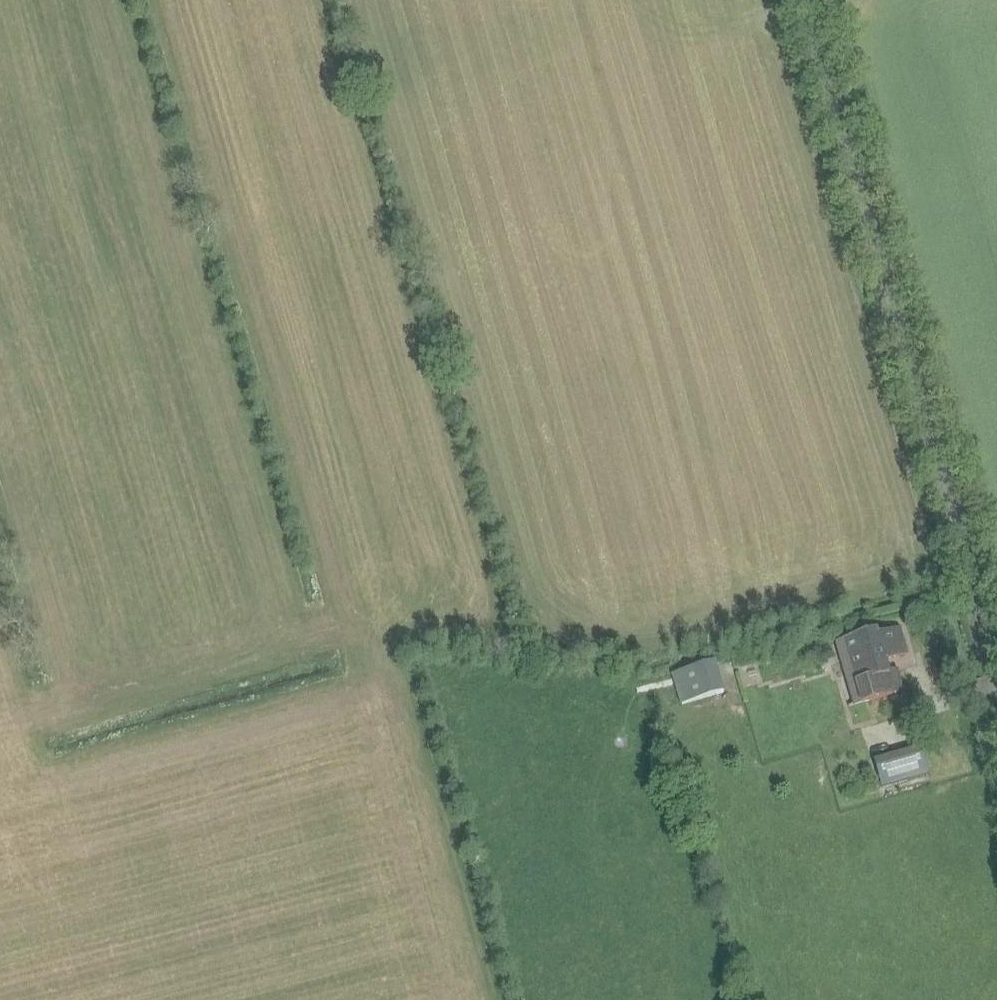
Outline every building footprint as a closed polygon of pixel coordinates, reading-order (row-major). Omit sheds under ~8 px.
[(877,632),(876,631),(834,643),(853,706),(870,701),(891,695),(900,692),(897,683),(894,672),(888,673),(885,661),(906,655),(899,629),(877,636),(875,632),(877,632)] [(725,692),(715,660),(671,673),(681,706),(725,692)] [(920,749),(896,755),(903,778),(927,771),(920,749)]
